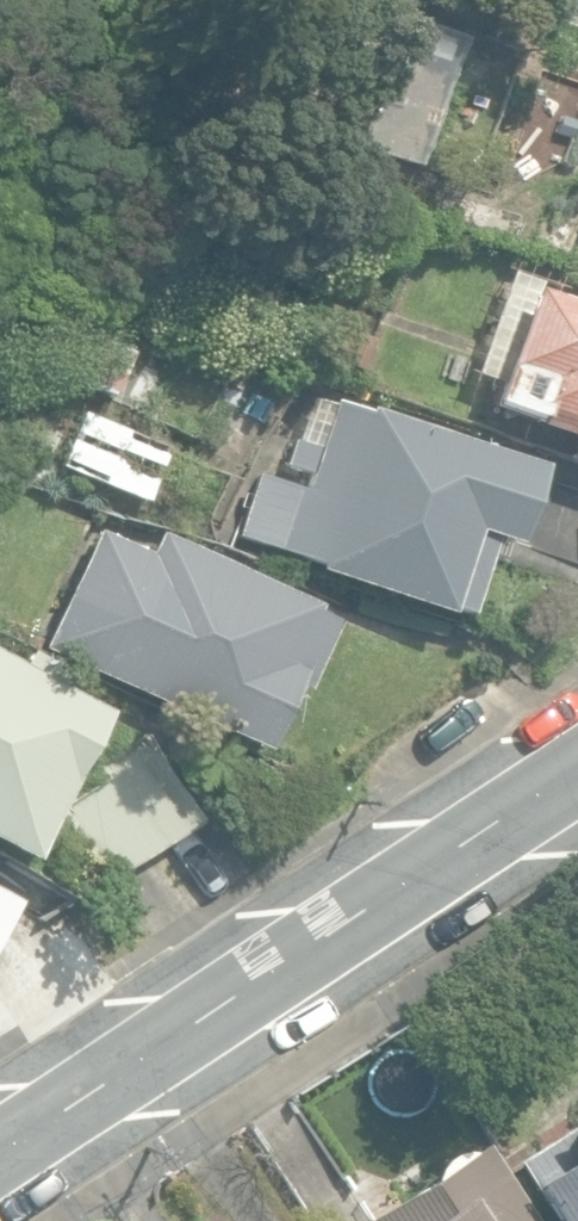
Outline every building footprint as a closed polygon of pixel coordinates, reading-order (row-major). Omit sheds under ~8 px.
[(549,296),(553,287),(509,271),(472,373),(498,383),(489,408),(529,422),(523,439),(577,460),(577,307),(549,296)] [(66,375),(114,397),(134,353),(86,331),(66,375)] [(494,535),(516,542),(542,464),(368,407),(366,414),(314,397),(300,440),(293,438),(285,465),(308,473),(304,487),(257,472),(235,536),(317,563),(315,569),(447,613),(448,609),(467,615),(494,535)] [(61,466),(142,499),(164,445),(84,412),(61,466)] [(516,542),(577,562),(577,476),(542,464),(516,542)] [(43,647),(262,749),(292,684),(303,689),(334,621),(310,610),(314,602),(159,530),(148,553),(97,530),(43,647)] [(27,860),(62,798),(64,795),(111,713),(108,711),(58,682),(65,670),(30,650),(23,663),(0,649),(0,844),(27,860)] [(63,799),(114,877),(204,818),(151,738),(63,799)] [(39,919),(0,897),(0,948),(39,919)] [(516,1157),(555,1220),(577,1220),(577,1118),(516,1157)] [(484,1144),(365,1220),(366,1220),(533,1220),(484,1144)]
